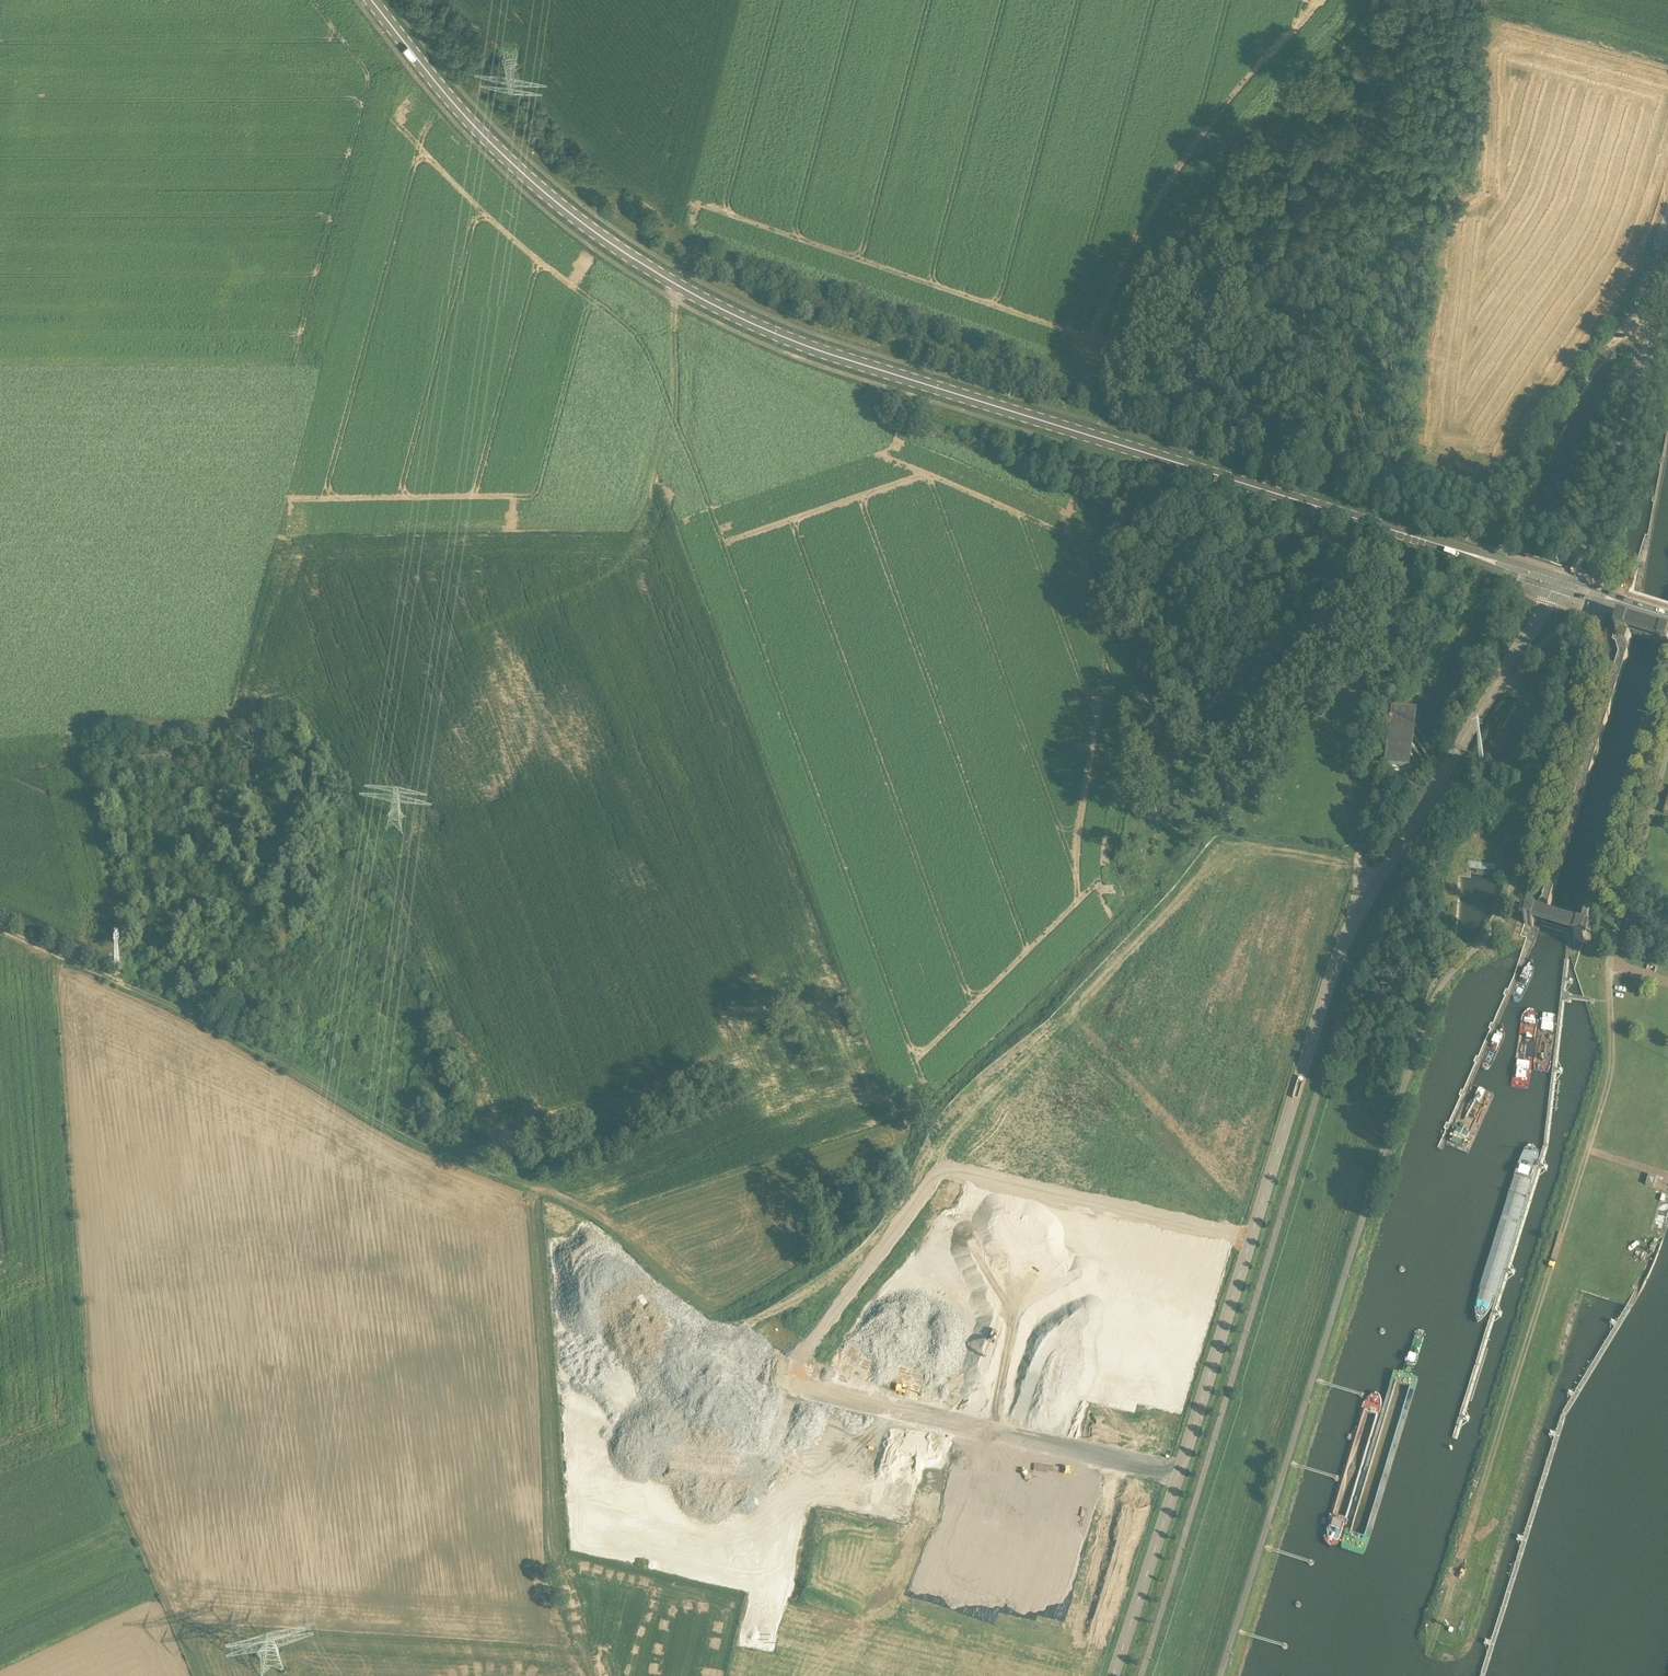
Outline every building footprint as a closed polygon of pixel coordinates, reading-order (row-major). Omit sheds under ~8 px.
[(1485,767),(1475,761),(1472,767),(1482,772),(1485,767)] [(1528,914),(1525,922),(1524,925),(1577,941),(1581,942),(1581,943),(1583,943),(1586,932),(1536,916),(1537,912),(1530,910),(1529,914),(1528,914)]
